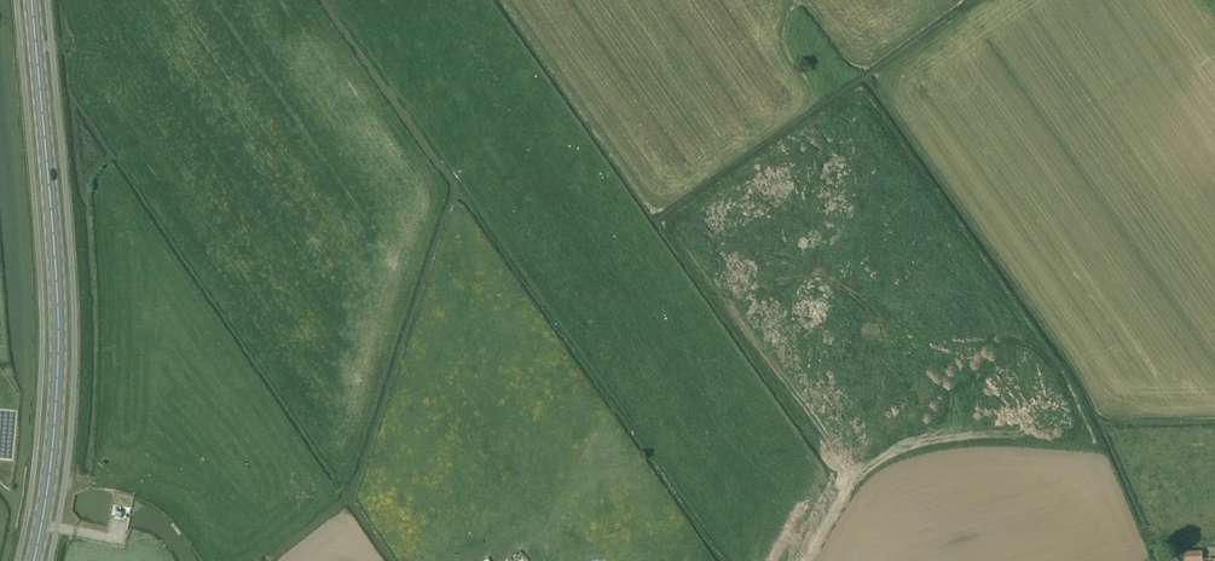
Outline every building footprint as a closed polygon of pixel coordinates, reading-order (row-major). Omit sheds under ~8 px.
[(1202,549),(1184,549),(1184,560),(1203,560),(1202,549)] [(1164,560),(1165,560),(1178,560),(1179,559),(1171,552),(1164,560)]
